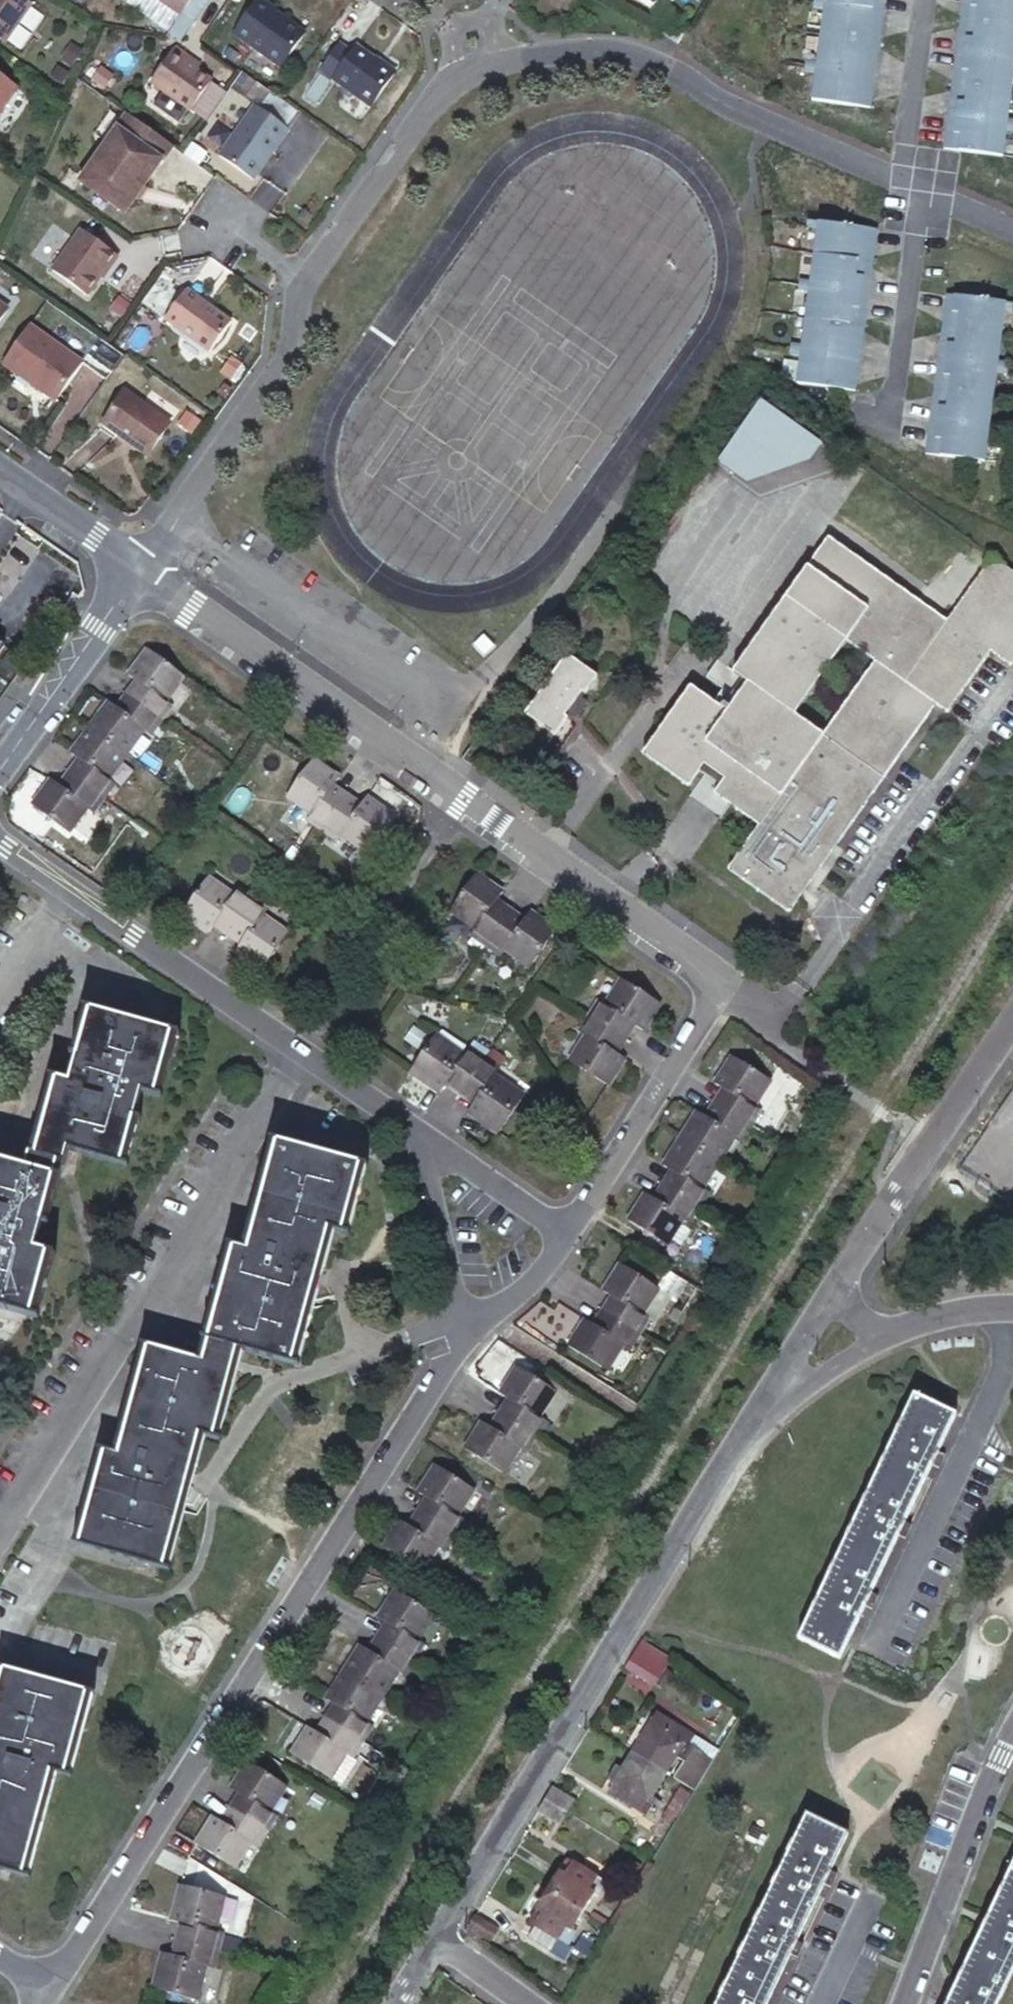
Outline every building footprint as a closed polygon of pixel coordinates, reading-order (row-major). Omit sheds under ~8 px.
[(5,44),(31,5),(24,0),(0,0),(0,40),(5,44)] [(190,0),(153,0),(178,17),(190,0)] [(185,8),(196,15),(207,0),(191,0),(185,8)] [(257,0),(256,0),(237,28),(282,60),(300,34),(268,11),(269,9),(257,0)] [(879,0),(819,0),(816,22),(867,30),(869,14),(877,15),(879,0)] [(957,5),(965,5),(963,21),(1012,29),(1012,0),(958,0),(957,5)] [(965,5),(957,5),(955,20),(963,21),(965,5)] [(185,8),(181,14),(192,22),(196,15),(185,8)] [(869,14),(867,30),(874,31),(877,15),(869,14)] [(963,21),(955,20),(953,36),(960,36),(963,21)] [(950,51),(1012,61),(1012,55),(1010,55),(1012,32),(1012,29),(963,21),(960,36),(953,36),(950,51)] [(800,52),(870,63),(872,46),(864,46),(867,30),(816,22),(812,48),(801,46),(800,52)] [(679,39),(663,29),(657,39),(674,49),(679,39)] [(874,31),(867,30),(864,46),(872,46),(874,31)] [(347,55),(335,47),(317,73),(367,109),(390,75),(352,48),(347,55)] [(181,65),(185,60),(171,50),(147,85),(186,114),(208,84),(193,73),(181,65)] [(950,51),(948,67),(956,68),(953,83),(1004,91),(1008,66),(1012,67),(1012,61),(950,51)] [(867,80),(870,63),(800,52),(799,58),(810,60),(806,87),(857,94),(859,78),(867,80)] [(196,68),(185,60),(181,65),(193,73),(196,68)] [(956,68),(948,67),(945,83),(953,83),(956,68)] [(0,78),(0,111),(16,89),(3,80),(0,78)] [(867,80),(859,78),(857,94),(864,95),(867,80)] [(943,98),(941,114),(1010,124),(1011,119),(1000,118),(1004,91),(953,83),(950,99),(943,98)] [(953,83),(945,83),(943,98),(950,99),(953,83)] [(285,132),(251,108),(215,159),(249,183),(285,132)] [(1010,124),(941,114),(938,130),(946,131),(943,147),(994,154),(998,129),(1009,130),(1010,124)] [(139,189),(168,148),(123,117),(76,184),(116,213),(135,186),(139,189)] [(946,131),(938,130),(936,145),(943,147),(946,131)] [(121,216),(139,189),(135,186),(116,213),(121,216)] [(862,229),(793,217),(792,223),(803,225),(798,251),(849,259),(852,243),(859,245),(862,229)] [(104,272),(113,259),(76,232),(47,273),(81,298),(95,280),(101,270),(104,272)] [(859,245),(852,243),(849,259),(857,260),(859,245)] [(782,281),(851,292),(854,276),(847,274),(849,259),(798,251),(794,276),(783,275),(782,281)] [(857,260),(849,259),(847,274),(854,276),(857,260)] [(97,281),(104,272),(101,270),(95,280),(97,281)] [(849,308),(851,292),(782,281),(781,287),(792,289),(788,314),(839,323),(842,307),(849,308)] [(182,293),(160,323),(204,356),(226,326),(182,293)] [(999,306),(930,294),(928,310),(935,312),(933,327),(984,335),(988,310),(999,312),(999,306)] [(849,308),(842,307),(839,323),(846,324),(849,308)] [(928,310),(925,326),(933,327),(935,312),(928,310)] [(772,344),(841,356),(844,339),(836,338),(839,323),(788,314),(784,340),(773,338),(772,344)] [(846,324),(839,323),(836,338),(844,339),(846,324)] [(0,361),(0,369),(49,404),(77,364),(24,326),(0,361)] [(933,327),(925,326),(923,341),(930,343),(933,327)] [(920,358),(989,369),(990,363),(980,361),(984,335),(933,327),(930,343),(923,341),(920,358)] [(838,372),(841,356),(772,344),(771,350),(782,352),(777,378),(828,386),(831,371),(838,372)] [(989,369),(920,358),(917,374),(925,375),(922,390),(973,399),(978,373),(988,375),(989,369)] [(838,372),(831,371),(828,386),(836,387),(838,372)] [(925,375),(917,374),(915,390),(922,390),(925,375)] [(912,405),(910,421),(979,432),(980,426),(969,425),(973,399),(922,390),(919,406),(912,405)] [(922,390),(915,390),(912,405),(919,406),(922,390)] [(121,395),(99,426),(144,458),(166,427),(121,395)] [(821,471),(741,418),(696,479),(743,488),(752,475),(778,493),(807,490),(821,471)] [(979,432),(910,421),(907,437),(914,439),(912,454),(963,463),(967,437),(978,439),(979,432)] [(914,439),(907,437),(904,453),(912,454),(914,439)] [(909,721),(920,730),(963,671),(982,685),(1012,639),(1012,615),(967,580),(919,647),(800,565),(707,698),(721,709),(698,738),(686,729),(662,712),(616,777),(660,808),(676,786),(743,832),(703,888),(761,929),(909,721)] [(85,589),(79,584),(65,604),(72,608),(85,589)] [(137,690),(129,702),(152,717),(158,722),(168,708),(162,703),(180,677),(144,652),(124,680),(130,685),(137,690)] [(596,675),(566,655),(521,716),(549,736),(567,712),(573,714),(584,698),(580,695),(596,675)] [(130,685),(122,697),(129,702),(137,690),(130,685)] [(697,714),(686,729),(698,738),(721,709),(707,698),(687,686),(678,700),(697,714)] [(122,697),(112,711),(119,715),(129,702),(122,697)] [(129,702),(119,715),(112,711),(105,706),(86,733),(117,753),(123,758),(141,733),(147,737),(158,722),(152,717),(129,702)] [(86,733),(66,761),(73,766),(80,772),(71,783),(97,800),(101,803),(111,787),(105,783),(123,758),(117,753),(86,733)] [(302,821),(318,833),(339,803),(325,793),(329,787),(335,779),(309,760),(282,798),(307,816),(302,821)] [(73,766),(64,778),(71,783),(80,772),(73,766)] [(64,778),(54,792),(61,798),(71,783),(64,778)] [(71,783),(61,798),(54,792),(47,788),(28,814),(66,840),(84,814),(90,818),(101,803),(97,800),(71,783)] [(329,787),(325,793),(339,803),(343,797),(329,787)] [(343,797),(339,803),(352,812),(357,806),(343,797)] [(318,833),(333,843),(337,838),(360,854),(387,816),(362,798),(357,806),(352,812),(339,803),(318,833)] [(470,878),(443,916),(469,934),(465,939),(480,950),(500,921),(486,911),(491,905),(496,897),(470,878)] [(212,928),(217,922),(230,931),(242,915),(251,903),(234,892),(231,898),(206,882),(181,918),(206,936),(212,928)] [(242,915),(230,931),(243,940),(239,946),(233,955),(260,973),(286,937),(261,919),(266,913),(251,903),(242,915)] [(491,905),(486,911),(500,921),(505,914),(491,905)] [(505,914),(500,921),(514,931),(519,924),(505,914)] [(480,950),(495,960),(499,955),(522,971),(548,935),(524,916),(519,924),(514,931),(500,921),(480,950)] [(212,928),(226,938),(230,931),(217,922),(212,928)] [(226,938),(239,946),(243,940),(230,931),(226,938)] [(593,1004),(583,1021),(611,1037),(613,1039),(622,1024),(628,1028),(636,1033),(652,1006),(615,982),(600,1007),(593,1004)] [(21,1315),(38,1256),(24,1251),(47,1168),(53,1169),(57,1154),(109,1168),(129,1095),(142,1098),(159,1038),(80,1017),(60,1087),(48,1085),(28,1160),(21,1160),(18,1174),(0,1170),(0,1310),(21,1315)] [(583,1021),(573,1037),(579,1041),(564,1064),(602,1087),(618,1061),(611,1056),(605,1052),(613,1039),(611,1037),(583,1021)] [(619,1042),(628,1028),(622,1024),(613,1039),(619,1042)] [(611,1056),(619,1042),(613,1039),(605,1052),(611,1056)] [(442,1089),(447,1083),(460,1093),(476,1070),(479,1064),(464,1053),(460,1059),(435,1042),(410,1080),(435,1098),(442,1089)] [(728,1097),(719,1113),(744,1128),(748,1131),(758,1115),(753,1111),(769,1084),(730,1060),(714,1088),(721,1093),(728,1097)] [(476,1070),(460,1093),(474,1103),(471,1108),(464,1117),(489,1135),(515,1099),(491,1081),(495,1075),(479,1064),(476,1070)] [(442,1089),(457,1098),(460,1093),(447,1083),(442,1089)] [(457,1098),(471,1108),(474,1103),(460,1093),(457,1098)] [(721,1093),(712,1108),(719,1113),(728,1097),(721,1093)] [(712,1108),(704,1122),(711,1126),(719,1113),(712,1108)] [(717,1168),(733,1142),(739,1145),(748,1131),(744,1128),(719,1113),(711,1126),(704,1122),(695,1116),(678,1144),(690,1151),(717,1168)] [(676,1180),(668,1194),(682,1203),(697,1212),(707,1197),(700,1193),(717,1168),(690,1151),(678,1144),(662,1171),(670,1176),(676,1180)] [(102,1490),(85,1555),(164,1574),(199,1439),(211,1441),(233,1352),(294,1367),(310,1305),(329,1231),(342,1234),(358,1168),(276,1147),(248,1257),(235,1255),(206,1368),(150,1355),(123,1464),(109,1461),(102,1490)] [(670,1176),(662,1190),(668,1194),(676,1180),(670,1176)] [(662,1190),(653,1204),(659,1208),(668,1194),(662,1190)] [(668,1194),(659,1208),(653,1204),(644,1199),(628,1225),(665,1249),(681,1224),(687,1229),(697,1212),(682,1203),(668,1194)] [(618,1304),(609,1320),(625,1329),(639,1338),(649,1322),(643,1319),(659,1292),(620,1268),(603,1295),(611,1301),(618,1304)] [(603,1316),(609,1320),(618,1304),(611,1301),(603,1316)] [(594,1329),(601,1333),(609,1320),(603,1316),(594,1329)] [(609,1320),(601,1333),(594,1329),(586,1325),(569,1351),(607,1376),(623,1350),(629,1354),(639,1338),(625,1329),(609,1320)] [(514,1408),(505,1422),(535,1441),(543,1427),(537,1422),(554,1396),(517,1373),(501,1400),(508,1404),(514,1408)] [(508,1404),(499,1418),(505,1422),(514,1408),(508,1404)] [(855,1636),(859,1627),(866,1613),(872,1601),(886,1571),(893,1556),(900,1542),(902,1537),(922,1495),(926,1486),(933,1472),(936,1465),(950,1435),(909,1414),(866,1505),(838,1563),(792,1661),(834,1681),(855,1636)] [(499,1418),(490,1432),(497,1437),(505,1422),(499,1418)] [(505,1422),(497,1437),(490,1432),(483,1428),(466,1455),(502,1478),(519,1451),(525,1455),(535,1441),(505,1422)] [(431,1505),(421,1521),(452,1539),(462,1522),(456,1518),(472,1494),(434,1469),(417,1495),(425,1501),(431,1505)] [(939,1475),(933,1472),(926,1486),(933,1488),(939,1475)] [(425,1501),(415,1517),(421,1521),(431,1505),(425,1501)] [(415,1517),(407,1530),(413,1534),(421,1521),(415,1517)] [(421,1521),(413,1534),(407,1530),(398,1525),(382,1550),(421,1574),(437,1549),(443,1553),(452,1539),(421,1521)] [(906,1545),(900,1542),(893,1556),(899,1559),(906,1545)] [(412,1665),(421,1649),(415,1645),(433,1617),(394,1592),(376,1621),(385,1627),(391,1630),(381,1645),(412,1665)] [(873,1617),(866,1613),(859,1627),(866,1630),(873,1617)] [(385,1627),(376,1641),(381,1645),(391,1630),(385,1627)] [(376,1641),(368,1653),(374,1656),(381,1645),(376,1641)] [(402,1679),(412,1665),(381,1645),(374,1656),(368,1653),(359,1647),(341,1676),(380,1701),(396,1676),(402,1679)] [(644,1645),(637,1657),(653,1668),(657,1672),(661,1675),(669,1662),(644,1645)] [(653,1668),(637,1657),(628,1672),(646,1684),(653,1672),(660,1676),(661,1675),(657,1672),(653,1668)] [(18,1882),(51,1780),(64,1783),(91,1700),(8,1674),(0,1701),(0,1876),(18,1882)] [(341,1676),(324,1703),(333,1709),(339,1712),(330,1727),(359,1746),(370,1729),(365,1725),(380,1701),(341,1676)] [(324,1724),(330,1727),(339,1712),(333,1709),(324,1724)] [(710,1762),(692,1751),(698,1741),(659,1718),(635,1756),(668,1777),(676,1764),(682,1767),(674,1780),(683,1786),(697,1794),(703,1783),(713,1768),(715,1765),(710,1762)] [(316,1737),(321,1741),(330,1727),(324,1724),(316,1737)] [(330,1727),(321,1741),(316,1737),(306,1731),(290,1757),(328,1782),(344,1757),(350,1761),(359,1746),(330,1727)] [(716,1753),(698,1741),(692,1751),(710,1762),(716,1753)] [(720,1755),(716,1753),(710,1762),(715,1765),(720,1756),(720,1755)] [(668,1777),(635,1756),(611,1796),(650,1819),(657,1809),(651,1806),(668,1777)] [(243,1802),(234,1816),(265,1835),(274,1820),(268,1816),(284,1791),(245,1767),(229,1793),(236,1799),(243,1802)] [(548,1802),(570,1816),(578,1804),(555,1790),(548,1802)] [(236,1799),(228,1811),(234,1816),(243,1802),(236,1799)] [(541,1814),(563,1827),(570,1816),(548,1802),(545,1807),(541,1814)] [(228,1811),(218,1826),(225,1831),(234,1816),(228,1811)] [(795,1957),(801,1944),(829,1885),(835,1871),(852,1834),(809,1814),(720,2003),(773,2003),(795,1957)] [(234,1816),(225,1831),(218,1826),(210,1821),(194,1848),(231,1872),(248,1846),(255,1850),(265,1835),(234,1816)] [(571,1864),(552,1895),(576,1909),(588,1890),(600,1898),(607,1886),(571,1864)] [(946,2003),(999,2003),(1012,1976),(1012,1864),(946,2003)] [(843,1875),(835,1871),(829,1885),(837,1889),(843,1875)] [(186,1929),(181,1944),(216,1954),(221,1936),(214,1934),(222,1902),(179,1890),(170,1924),(178,1927),(186,1929)] [(552,1895),(533,1925),(538,1928),(530,1943),(548,1955),(557,1940),(570,1947),(577,1935),(565,1927),(576,1909),(552,1895)] [(471,1929),(470,1931),(491,1943),(498,1931),(478,1918),(471,1929)] [(178,1927),(174,1942),(181,1944),(186,1929),(178,1927)] [(174,1942),(169,1958),(177,1960),(181,1944),(174,1942)] [(181,1944),(177,1960),(169,1958),(160,1956),(151,1989),(195,2000),(203,1969),(211,1971),(216,1954),(181,1944)] [(809,1947),(801,1944),(795,1957),(803,1961),(809,1947)]
